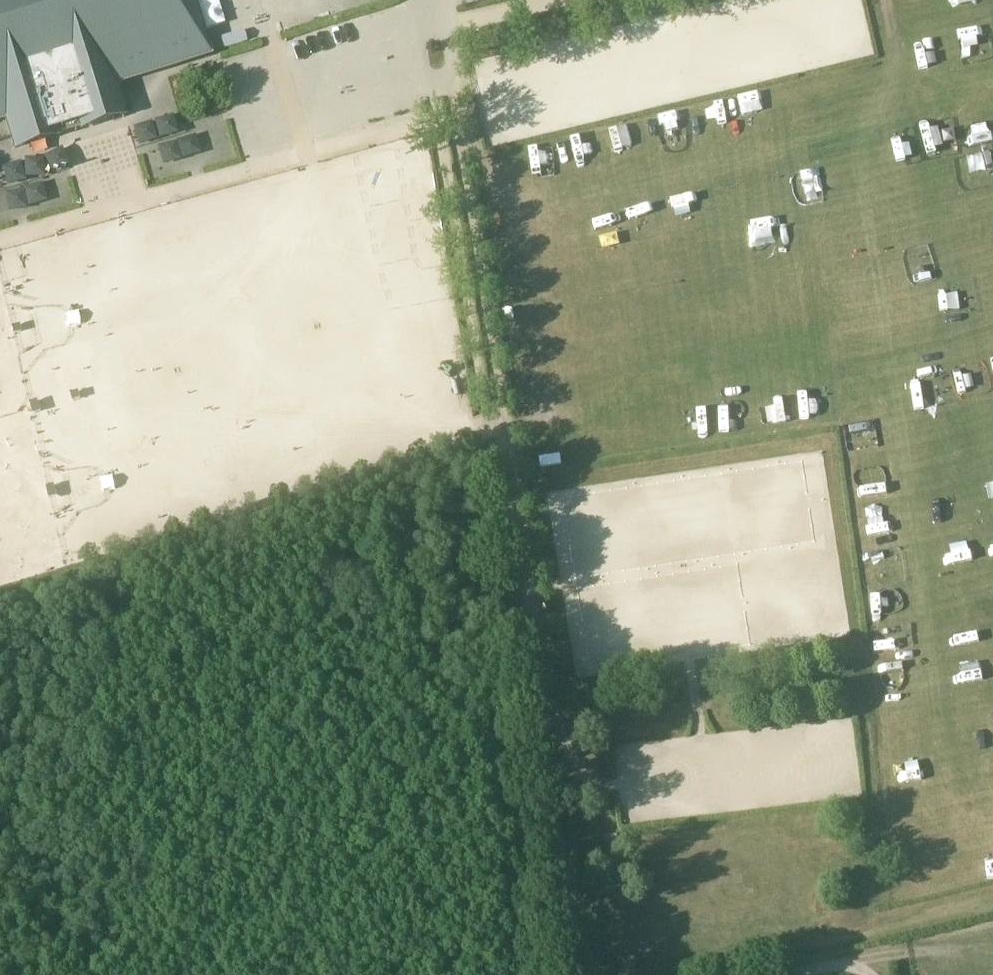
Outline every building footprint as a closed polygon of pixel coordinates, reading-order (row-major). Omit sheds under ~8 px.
[(1,119),(2,120),(5,119),(14,149),(58,135),(56,128),(78,122),(80,128),(124,115),(115,85),(118,84),(118,83),(206,56),(210,55),(209,51),(208,51),(193,0),(0,0),(0,120),(1,119)] [(214,27),(203,32),(218,67),(229,63),(214,27)]
